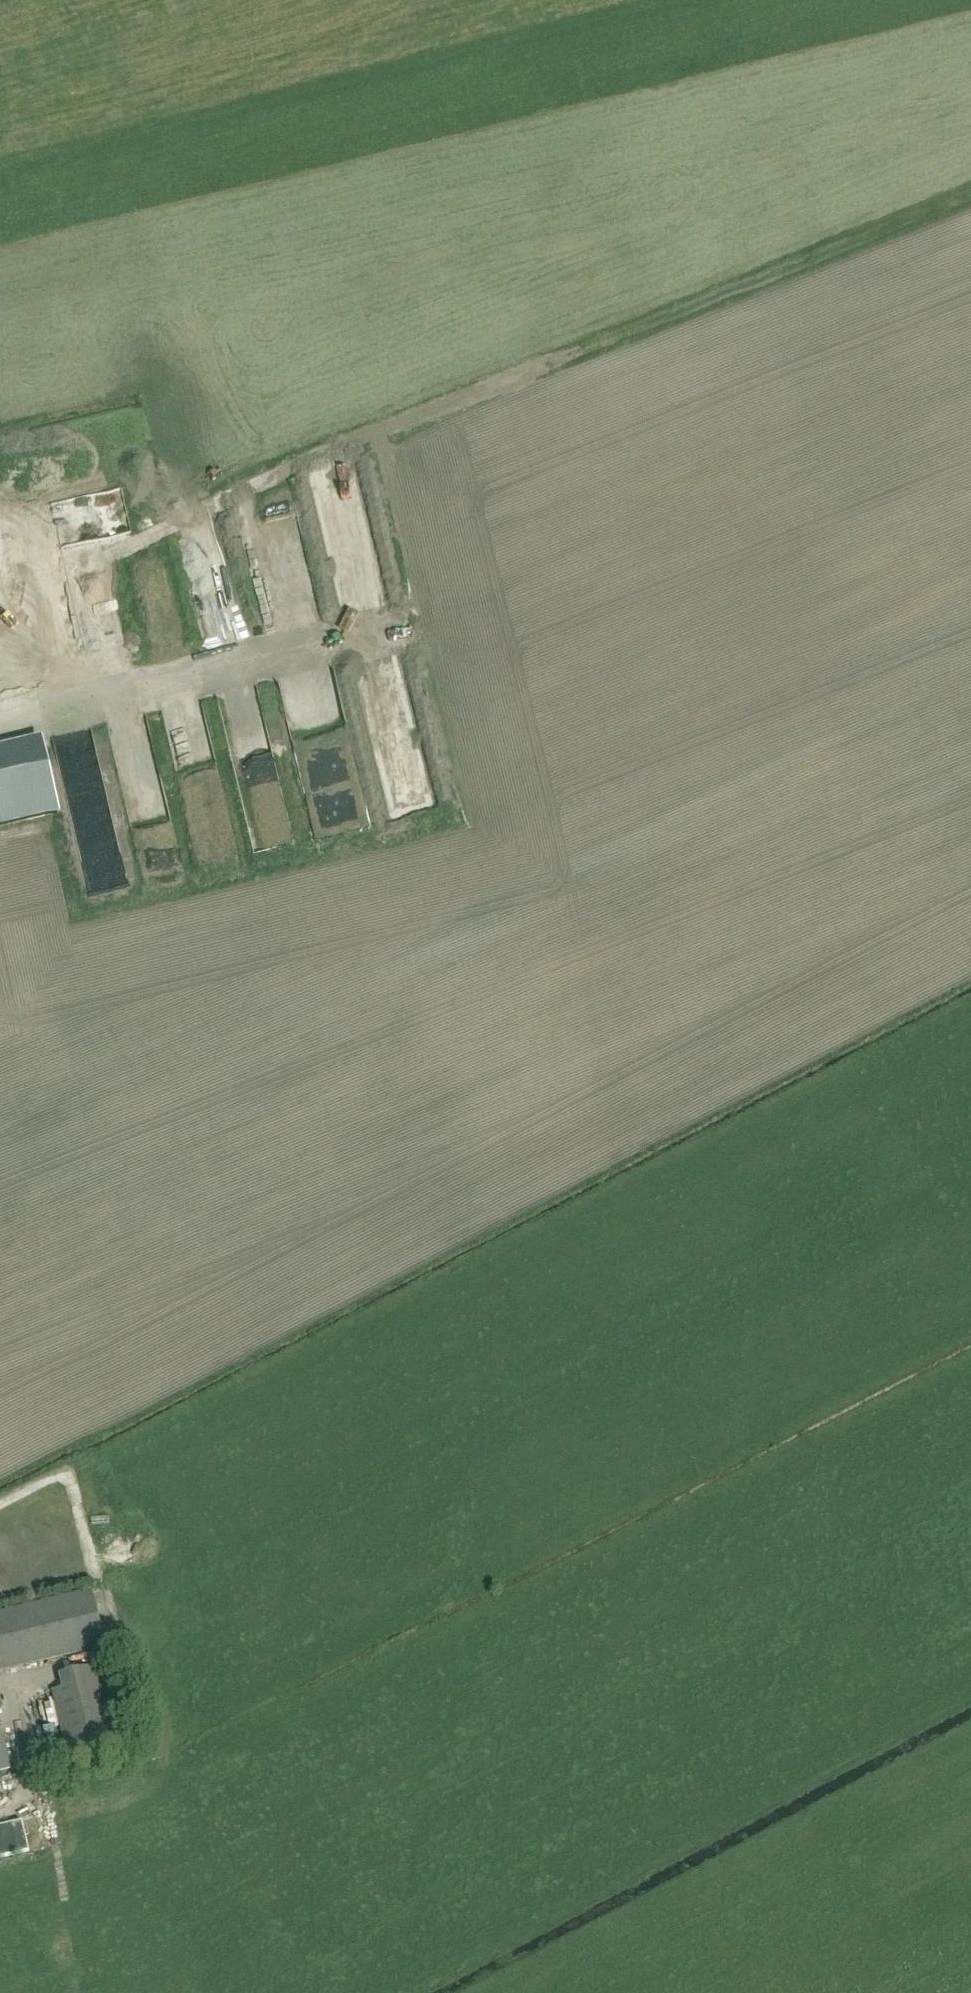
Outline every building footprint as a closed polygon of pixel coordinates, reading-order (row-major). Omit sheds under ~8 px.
[(93,780),(98,815),(117,813),(112,777),(93,780)] [(105,1647),(92,1591),(0,1613),(0,1671),(105,1647)] [(110,1664),(99,1666),(117,1743),(128,1741),(110,1664)] [(117,1743),(99,1666),(98,1666),(59,1676),(62,1689),(52,1692),(67,1755),(117,1743)] [(10,1769),(0,1725),(0,1771),(10,1769)] [(37,1852),(31,1819),(0,1826),(0,1852),(2,1860),(37,1852)]
